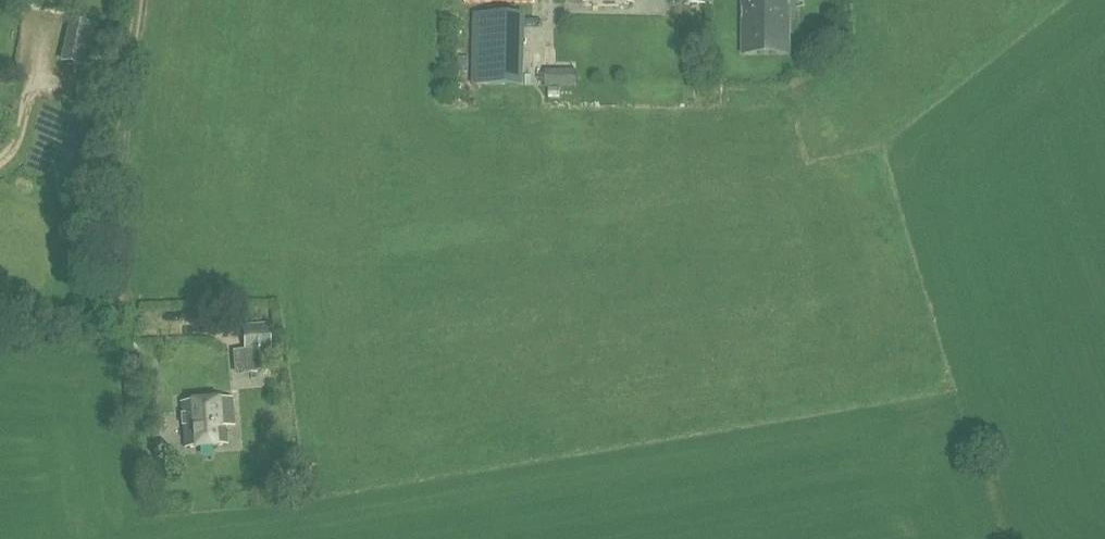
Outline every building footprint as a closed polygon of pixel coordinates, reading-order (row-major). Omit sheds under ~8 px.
[(746,42),(787,42),(787,0),(745,0),(746,42)] [(527,15),(521,14),(473,14),(473,87),(525,90),(527,15)] [(92,53),(64,47),(61,61),(88,68),(92,53)] [(577,69),(575,69),(545,69),(545,85),(577,85),(577,69)] [(270,325),(244,327),(246,349),(250,348),(252,372),(269,371),(267,347),(272,347),(270,325)] [(234,426),(232,398),(181,402),(185,448),(227,444),(225,427),(234,426)]
